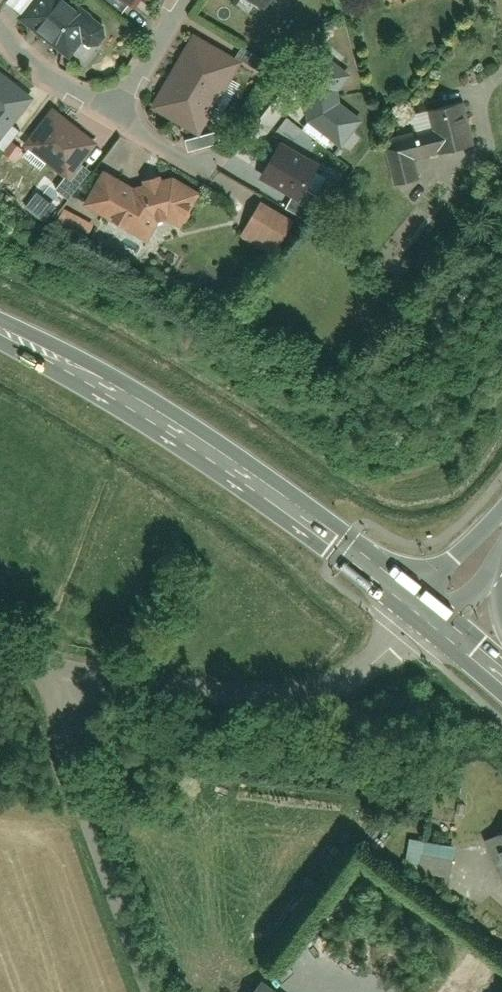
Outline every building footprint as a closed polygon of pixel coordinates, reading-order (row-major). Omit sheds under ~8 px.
[(101,27),(65,0),(30,0),(13,22),(61,58),(75,40),(85,48),(101,27)] [(127,12),(137,0),(112,0),(127,12)] [(262,12),(270,0),(242,0),(262,12)] [(189,45),(148,114),(195,141),(235,73),(189,45)] [(268,63),(242,51),(236,62),(262,75),(268,63)] [(352,129),(361,115),(333,96),(349,71),(330,58),(298,105),(309,113),(302,123),(347,154),(360,134),(352,129)] [(3,133),(10,138),(40,95),(0,67),(0,137),(3,133)] [(383,134),(392,189),(416,185),(412,160),(474,149),(466,104),(429,110),(432,126),(383,134)] [(49,114),(23,151),(64,180),(90,143),(49,114)] [(320,162),(280,140),(259,178),(300,200),(320,162)] [(158,169),(140,197),(105,175),(84,208),(142,244),(156,222),(173,234),(198,194),(158,169)] [(30,198),(17,214),(28,223),(41,207),(30,198)] [(257,209),(238,240),(271,260),(289,229),(257,209)] [(61,212),(52,228),(82,244),(91,228),(61,212)] [(492,841),(501,864),(501,837),(492,841)] [(405,839),(399,874),(446,883),(453,848),(405,839)] [(247,991),(269,991),(255,982),(247,991)]
